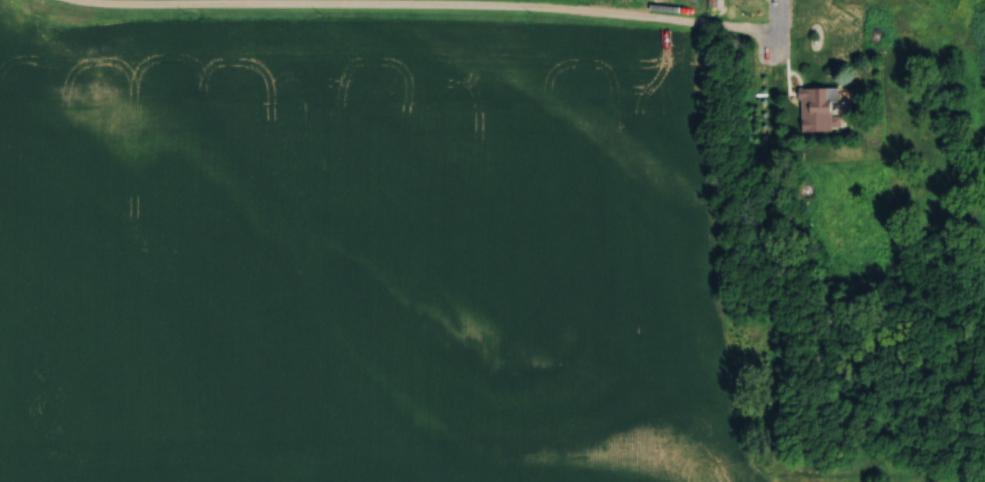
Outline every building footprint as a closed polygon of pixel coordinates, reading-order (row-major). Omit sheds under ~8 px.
[(842,111),(842,86),(816,86),(816,111),(842,111)]
